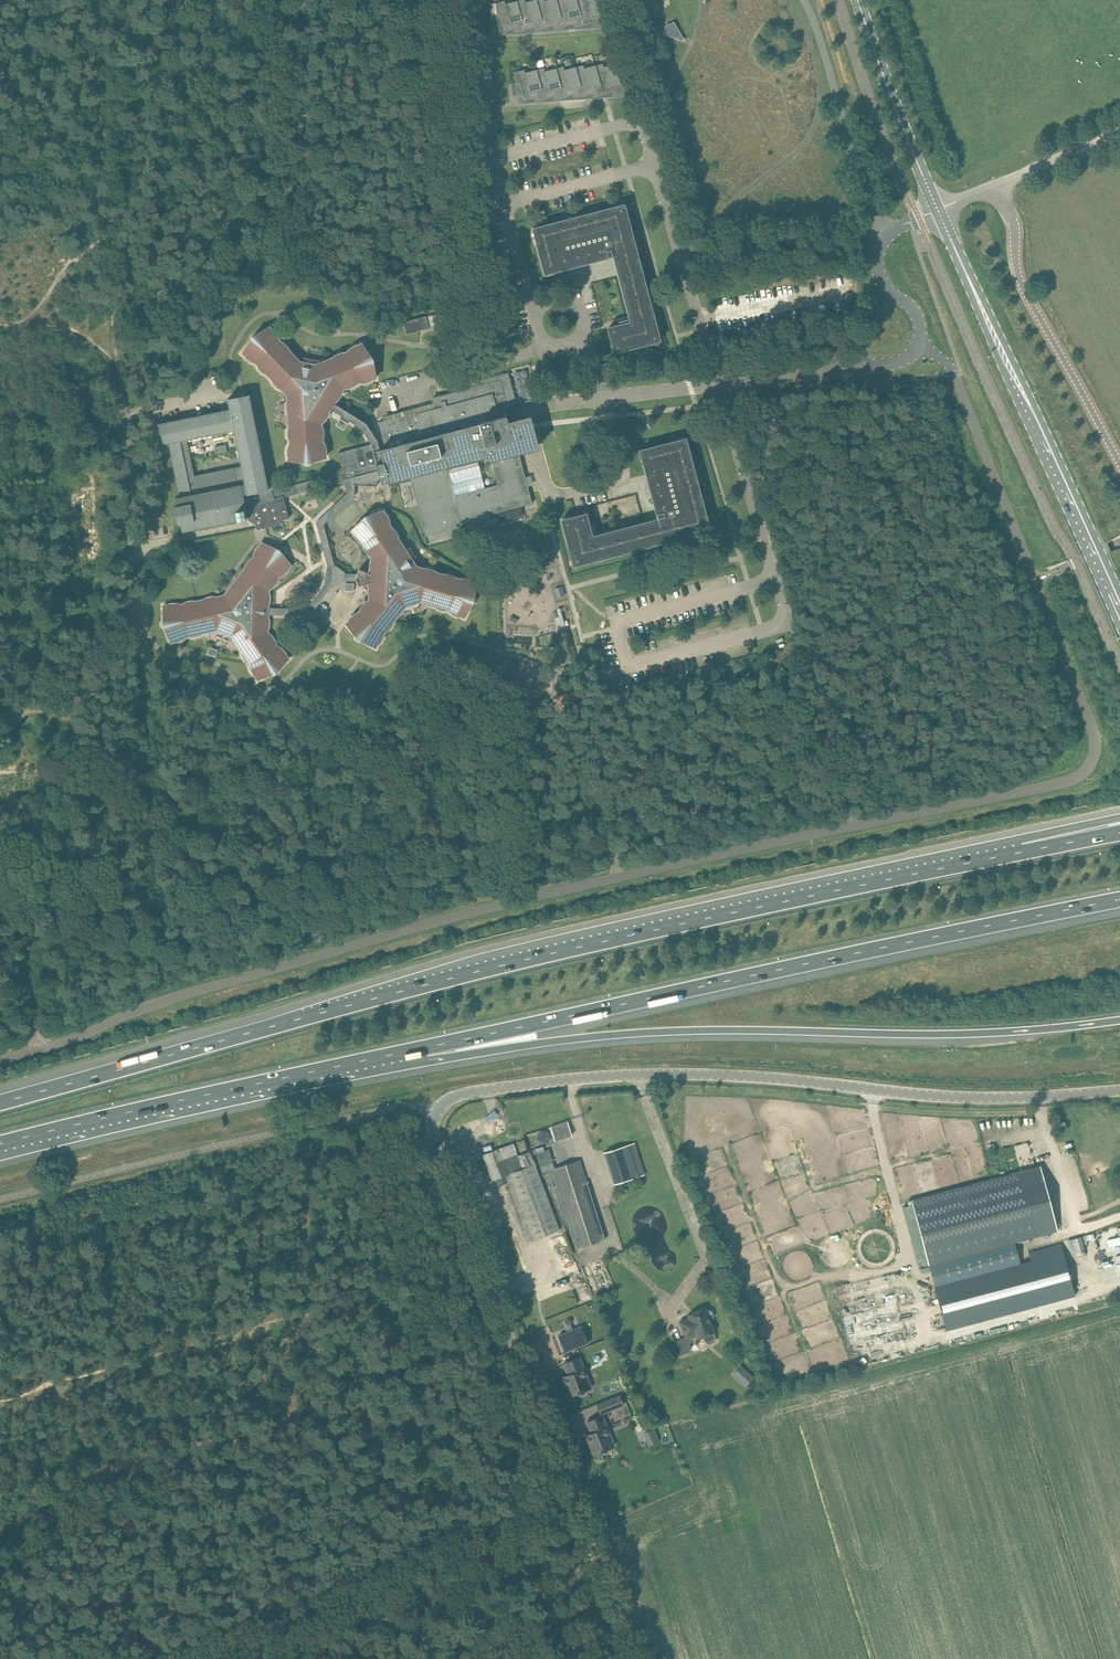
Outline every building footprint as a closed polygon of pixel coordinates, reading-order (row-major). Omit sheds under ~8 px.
[(516,1),(524,30),(534,27),(535,31),(543,28),(536,0),(535,0),(525,3),(524,0),(521,0),(516,1)] [(543,28),(554,25),(555,29),(563,27),(556,0),(549,0),(545,1),(544,0),(536,0),(543,28)] [(563,27),(573,24),(574,28),(583,25),(576,0),(556,0),(563,27)] [(583,25),(593,22),(594,26),(604,25),(603,13),(600,14),(598,5),(599,4),(598,0),(576,0),(583,25)] [(496,14),(492,14),(492,16),(493,27),(500,25),(502,24),(504,31),(514,29),(515,32),(524,30),(516,1),(505,4),(504,1),(495,3),(496,14)] [(667,27),(666,33),(679,37),(680,37),(673,24),(667,27)] [(597,65),(595,66),(603,94),(612,91),(613,95),(624,94),(623,82),(620,83),(617,74),(619,73),(617,64),(604,67),(603,64),(597,65)] [(583,65),(575,67),(583,96),(593,93),(594,97),(600,95),(603,94),(595,66),(584,69),(583,65)] [(563,67),(556,69),(564,97),(573,94),(574,98),(583,96),(575,67),(564,70),(563,67)] [(544,68),(536,70),(544,98),(553,96),(554,100),(564,97),(556,69),(545,72),(544,68)] [(516,83),(512,83),(512,84),(513,96),(522,93),(524,100),(534,97),(535,101),(544,98),(536,70),(525,73),(524,70),(515,72),(516,83)] [(562,221),(532,229),(533,230),(536,229),(539,244),(537,245),(544,274),(545,274),(545,271),(560,267),(560,270),(568,268),(569,268),(568,266),(574,265),(574,266),(596,261),(596,259),(607,256),(608,258),(613,256),(612,255),(616,254),(634,326),(629,327),(627,320),(627,319),(618,322),(619,325),(608,328),(610,337),(613,336),(617,351),(614,351),(614,353),(644,345),(643,342),(658,338),(658,341),(660,341),(654,318),(651,319),(647,304),(650,304),(648,295),(645,296),(641,281),(644,280),(642,272),(639,273),(635,258),(638,257),(636,249),(633,250),(629,235),(632,234),(624,205),(623,205),(624,208),(609,212),(608,209),(600,211),(600,214),(586,218),(585,215),(577,217),(577,220),(563,224),(562,221)] [(426,315),(404,321),(407,334),(429,327),(426,315)] [(362,428),(371,443),(372,444),(374,451),(380,450),(377,441),(366,424),(334,404),(335,401),(339,398),(339,396),(341,395),(342,390),(343,388),(345,388),(350,387),(351,386),(353,386),(357,383),(360,382),(365,382),(366,381),(369,381),(373,379),(375,378),(373,368),(371,364),(372,363),(373,360),(372,358),(369,357),(367,353),(361,344),(359,345),(354,346),(353,348),(351,348),(348,352),(345,353),(340,353),(339,355),(337,355),(333,358),(315,365),(300,362),(290,351),(289,351),(287,347),(285,346),(285,344),(280,342),(278,340),(277,335),(275,334),(275,332),(271,329),(269,327),(260,333),(257,336),(253,336),(252,337),(252,341),(249,344),(242,353),(245,355),(248,359),(249,359),(251,361),(255,363),(257,364),(260,369),(262,370),(262,372),(267,374),(272,379),(274,384),(276,385),(277,387),(281,389),(287,394),(289,428),(288,433),(289,434),(288,437),(290,441),(290,444),(288,448),(289,450),(288,452),(289,457),(289,460),(300,461),(304,460),(304,461),(307,463),(309,463),(311,460),(316,460),(326,457),(326,454),(326,450),(325,448),(325,446),(323,442),(322,439),(323,434),(322,432),(323,430),(321,426),(321,424),(322,422),(326,419),(326,417),(328,416),(329,411),(331,409),(362,428)] [(409,475),(425,536),(457,528),(456,524),(532,504),(518,451),(536,447),(528,419),(514,423),(513,421),(508,422),(506,416),(509,415),(507,407),(517,404),(508,372),(458,386),(459,391),(436,397),(439,406),(378,422),(385,448),(380,450),(374,451),(377,466),(376,466),(377,471),(379,479),(380,478),(387,477),(388,480),(409,475)] [(177,507),(174,507),(177,524),(180,523),(182,532),(254,518),(257,530),(281,524),(280,521),(289,519),(283,496),(344,480),(377,471),(376,466),(377,466),(374,451),(372,444),(338,453),(343,473),(279,489),(278,480),(267,482),(249,395),(228,399),(230,410),(158,424),(162,445),(169,444),(180,497),(175,498),(177,507)] [(346,425),(338,421),(336,425),(344,430),(346,425)] [(563,520),(562,520),(569,550),(572,549),(576,564),(573,565),(574,566),(596,560),(595,557),(610,553),(611,556),(619,554),(618,551),(633,547),(634,550),(642,548),(641,545),(656,541),(657,544),(665,542),(664,539),(679,535),(680,538),(709,530),(709,529),(706,530),(702,515),(705,514),(703,506),(700,507),(696,492),(699,491),(697,483),(694,484),(690,469),(693,468),(685,439),(684,439),(685,442),(670,445),(669,443),(640,450),(640,452),(643,451),(647,466),(644,466),(646,474),(646,475),(648,474),(649,480),(648,480),(654,502),(655,502),(658,513),(657,514),(658,519),(659,518),(660,522),(588,540),(587,535),(595,533),(592,525),(589,525),(586,514),(578,516),(578,519),(564,523),(563,520)] [(214,447),(216,454),(227,452),(225,445),(214,447)] [(471,603),(474,602),(474,599),(473,597),(472,596),(473,592),(475,581),(472,581),(468,579),(466,579),(464,578),(459,579),(456,579),(452,576),(450,576),(449,575),(444,575),(436,573),(432,570),(430,570),(428,569),(423,569),(416,566),(398,538),(396,534),(395,533),(394,531),(391,527),(389,525),(389,520),(387,519),(387,517),(384,513),(383,510),(373,515),(369,517),(365,516),(364,517),(363,521),(359,524),(359,523),(351,531),(353,533),(355,537),(357,538),(358,540),(362,543),(363,545),(365,550),(366,551),(367,553),(371,556),(372,558),(372,560),(370,564),(371,566),(368,573),(359,569),(357,575),(344,574),(344,573),(335,566),(334,566),(323,524),(354,496),(354,485),(374,486),(375,487),(376,487),(374,485),(379,479),(377,471),(344,480),(347,494),(316,522),(328,568),(327,568),(325,582),(326,582),(331,586),(332,587),(344,581),(344,580),(357,580),(358,586),(368,584),(370,590),(369,592),(370,597),(370,599),(368,600),(364,603),(364,605),(362,606),(360,611),(358,613),(354,615),(353,617),(351,617),(348,622),(346,623),(354,632),(357,634),(357,635),(357,638),(359,640),(362,639),(363,639),(366,641),(375,647),(377,645),(380,641),(381,639),(382,638),(383,633),(385,631),(389,628),(390,626),(391,625),(393,621),(405,606),(420,601),(435,606),(439,608),(441,608),(442,609),(447,609),(450,610),(453,614),(455,614),(457,615),(462,616),(464,617),(469,607),(470,603),(471,603)] [(216,598),(211,597),(210,598),(207,598),(203,600),(195,602),(190,601),(189,602),(187,602),(180,605),(175,604),(173,605),(171,604),(166,606),(164,606),(164,617),(165,621),(163,624),(163,626),(166,628),(167,628),(168,632),(171,642),(174,641),(179,641),(180,640),(182,640),(186,637),(189,636),(194,636),(196,635),(198,636),(202,633),(216,630),(231,636),(242,652),(243,657),(245,658),(245,660),(249,663),(251,665),(251,670),(253,671),(253,674),(256,677),(257,680),(267,675),(271,672),(271,673),(275,673),(276,672),(277,669),(277,668),(280,666),(288,658),(286,657),(284,652),(283,651),(282,649),(277,647),(276,645),(274,640),(272,639),(272,637),(268,634),(267,632),(267,630),(269,626),(268,624),(269,622),(267,617),(268,614),(310,616),(331,586),(326,582),(307,609),(268,608),(268,606),(269,601),(269,599),(270,597),(268,592),(268,591),(269,589),(273,586),(274,584),(276,583),(277,578),(278,579),(279,576),(284,574),(285,572),(287,572),(289,567),(291,566),(284,558),(280,555),(280,551),(278,550),(275,550),(275,551),(271,548),(261,543),(260,545),(257,549),(256,550),(255,552),(254,557),(252,559),(248,562),(248,564),(246,565),(244,569),(224,596),(216,598)] [(572,634),(557,639),(559,646),(574,642),(572,634)] [(217,650),(209,647),(206,654),(215,657),(217,650)] [(502,676),(505,665),(496,662),(493,673),(502,676)] [(554,1141),(572,1135),(567,1121),(550,1127),(554,1141)] [(513,1143),(483,1155),(492,1180),(496,1179),(499,1186),(505,1183),(527,1242),(559,1230),(531,1155),(530,1153),(518,1157),(513,1143)] [(615,1184),(640,1176),(630,1144),(604,1152),(615,1184)] [(552,1169),(577,1248),(605,1240),(580,1160),(552,1169)] [(1021,1264),(1015,1242),(1057,1231),(1040,1166),(911,1200),(934,1287),(1021,1264)] [(1031,1261),(1021,1264),(934,1287),(946,1330),(1075,1296),(1061,1244),(1029,1252),(1031,1261)] [(572,1257),(574,1263),(568,1265),(571,1274),(576,1273),(578,1279),(584,1277),(578,1255),(572,1257)] [(706,1311),(705,1308),(688,1315),(689,1318),(679,1322),(686,1338),(695,1335),(697,1339),(715,1332),(710,1319),(712,1318),(713,1316),(711,1311),(709,1310),(706,1311)] [(581,1326),(559,1335),(565,1351),(587,1342),(581,1326)] [(568,1375),(562,1377),(570,1396),(578,1393),(579,1395),(581,1396),(585,1395),(586,1392),(585,1390),(591,1388),(579,1357),(564,1363),(568,1375)] [(745,1370),(737,1378),(746,1386),(753,1377),(745,1370)] [(623,1405),(619,1396),(607,1401),(611,1410),(623,1405)] [(609,1451),(608,1448),(614,1446),(602,1416),(586,1422),(591,1433),(585,1435),(593,1454),(601,1451),(602,1454),(604,1455),(608,1453),(609,1451)] [(648,1445),(660,1441),(656,1427),(644,1431),(648,1445)]
